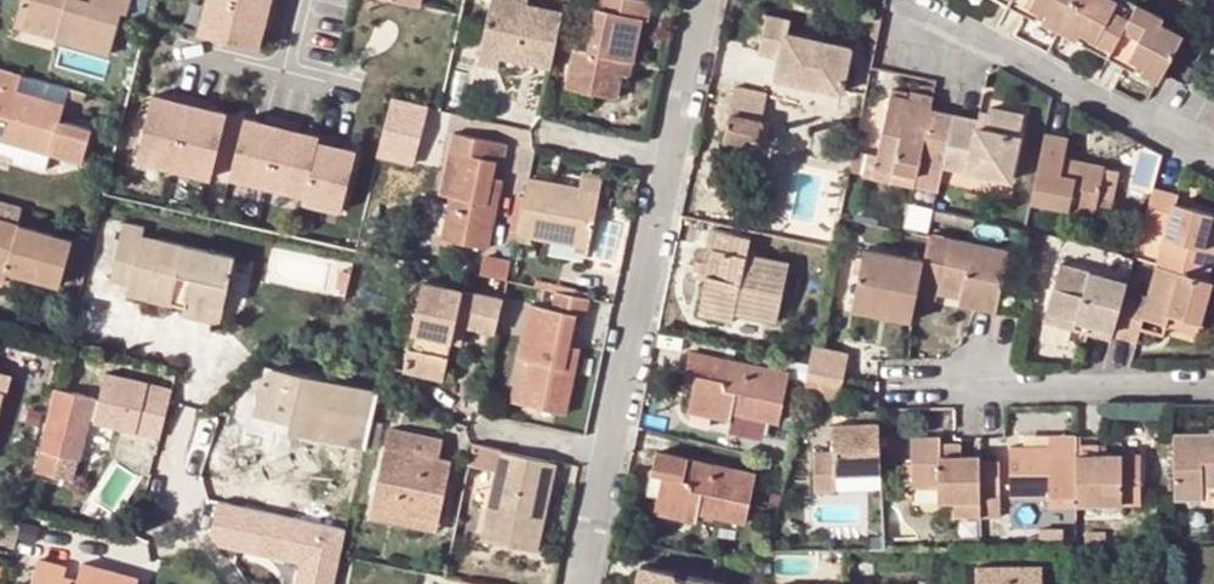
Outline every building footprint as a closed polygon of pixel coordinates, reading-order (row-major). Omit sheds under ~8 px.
[(12,27),(109,55),(121,13),(127,15),(131,0),(20,0),(12,27)] [(146,14),(151,0),(133,0),(130,9),(146,14)] [(200,35),(259,49),(264,29),(271,31),(275,13),(224,0),(208,0),(200,35)] [(275,13),(278,0),(224,0),(275,13)] [(561,13),(526,6),(500,0),(490,0),(477,63),(497,67),(500,54),(533,61),(532,65),(550,68),(561,13)] [(623,61),(631,63),(640,19),(645,20),(649,1),(644,0),(605,0),(603,10),(598,9),(592,43),(590,51),(575,48),(567,89),(614,98),(620,75),(623,61)] [(1039,13),(1062,25),(1075,0),(1012,0),(1009,5),(1026,14),(1032,4),(1042,9),(1039,13)] [(1062,25),(1086,36),(1087,34),(1096,37),(1091,48),(1108,57),(1136,4),(1130,0),(1075,0),(1062,25)] [(1036,19),(1037,18),(1039,13),(1042,9),(1032,4),(1026,14),(1036,19)] [(1138,60),(1137,63),(1160,75),(1162,72),(1182,35),(1159,23),(1162,17),(1136,4),(1108,57),(1124,66),(1130,56),(1138,60)] [(757,54),(779,59),(785,31),(788,32),(790,18),(767,12),(757,54)] [(1059,30),(1062,25),(1039,13),(1037,18),(1059,30)] [(1083,42),(1086,36),(1062,25),(1059,30),(1083,42)] [(788,32),(785,31),(779,59),(774,78),(841,92),(852,46),(788,32)] [(1096,37),(1087,34),(1086,36),(1083,42),(1082,44),(1091,48),(1096,37)] [(577,40),(575,48),(590,51),(592,43),(577,40)] [(1133,71),(1133,68),(1137,63),(1138,60),(1130,56),(1124,66),(1133,71)] [(628,77),(631,63),(623,61),(620,75),(628,77)] [(1157,81),(1160,75),(1137,63),(1133,68),(1157,81)] [(19,145),(49,152),(81,161),(91,128),(59,119),(64,103),(18,90),(21,75),(0,69),(0,139),(19,145)] [(21,75),(18,90),(64,103),(66,96),(68,88),(21,75)] [(771,94),(735,87),(724,138),(759,145),(771,94)] [(85,93),(68,88),(66,96),(84,101),(85,93)] [(909,90),(907,99),(931,104),(932,94),(909,90)] [(389,93),(378,154),(417,161),(429,101),(389,93)] [(174,169),(192,98),(176,94),(174,101),(154,96),(138,160),(174,169)] [(954,114),(929,110),(931,104),(907,99),(891,95),(875,168),(917,177),(919,168),(942,173),(943,164),(954,114)] [(174,169),(212,179),(228,114),(208,109),(210,102),(192,98),(174,169)] [(989,122),(980,120),(954,114),(943,164),(1013,179),(1026,113),(992,105),(990,114),(989,122)] [(981,112),(980,120),(989,122),(990,114),(981,112)] [(267,189),(284,121),(267,117),(265,124),(245,119),(230,180),(267,189)] [(267,189),(304,198),(320,137),(299,132),(301,125),(284,121),(267,189)] [(493,207),(485,205),(491,179),(494,161),(501,163),(505,144),(452,133),(439,195),(450,197),(442,238),(485,247),(493,207)] [(1031,203),(1094,216),(1104,165),(1077,159),(1076,167),(1063,164),(1064,156),(1068,137),(1045,133),(1031,203)] [(339,140),(320,135),(320,137),(304,198),(303,202),(342,212),(358,152),(337,147),(339,140)] [(19,145),(0,139),(0,154),(15,158),(19,145)] [(49,152),(19,145),(15,158),(14,162),(45,170),(49,152)] [(1063,164),(1076,167),(1077,159),(1064,156),(1063,164)] [(1118,168),(1104,165),(1094,216),(1107,219),(1118,168)] [(942,173),(919,168),(917,177),(940,182),(942,173)] [(527,177),(515,234),(589,248),(601,183),(580,178),(578,193),(544,187),(545,182),(527,177)] [(485,205),(493,207),(498,180),(491,179),(485,205)] [(1203,249),(1213,214),(1175,202),(1177,195),(1152,189),(1143,224),(1165,230),(1156,265),(1206,279),(1213,252),(1203,249)] [(5,280),(7,272),(18,275),(59,287),(71,241),(17,227),(22,209),(0,203),(0,279),(5,280)] [(1213,214),(1203,249),(1213,252),(1213,249),(1213,214)] [(223,305),(234,257),(142,237),(144,228),(123,224),(109,281),(130,285),(127,294),(183,306),(186,297),(223,305)] [(711,229),(707,248),(710,249),(707,267),(713,268),(712,276),(705,274),(700,303),(734,310),(734,313),(777,321),(788,262),(746,254),(749,237),(711,229)] [(916,295),(936,300),(936,294),(938,288),(960,293),(959,299),(958,304),(975,307),(995,312),(1009,251),(929,234),(928,237),(927,240),(924,260),(916,295)] [(924,260),(864,249),(854,301),(891,308),(889,317),(911,321),(916,295),(924,260)] [(1075,328),(1077,321),(1084,323),(1086,316),(1095,319),(1094,326),(1092,333),(1112,338),(1113,334),(1122,299),(1127,282),(1060,265),(1046,320),(1075,328)] [(1168,313),(1198,323),(1211,280),(1206,279),(1156,265),(1145,305),(1122,299),(1113,334),(1136,341),(1142,317),(1166,324),(1168,313)] [(712,276),(713,268),(707,267),(705,274),(712,276)] [(18,275),(7,272),(5,280),(16,283),(18,275)] [(449,342),(453,324),(464,327),(495,333),(502,299),(422,283),(405,367),(443,375),(449,342)] [(936,294),(959,299),(960,293),(938,288),(936,294)] [(573,371),(563,368),(568,347),(574,315),(585,317),(589,299),(543,289),(538,307),(530,305),(519,359),(531,361),(522,405),(564,413),(573,371)] [(219,323),(223,305),(186,297),(183,306),(181,315),(219,323)] [(889,317),(891,308),(854,301),(852,308),(889,317)] [(734,313),(734,310),(700,303),(697,315),(731,323),(734,313)] [(1196,332),(1198,323),(1168,313),(1166,324),(1196,332)] [(1095,319),(1086,316),(1084,323),(1094,326),(1095,319)] [(461,345),(464,327),(453,324),(449,342),(461,345)] [(808,364),(807,368),(844,377),(850,353),(813,345),(808,364)] [(578,349),(568,347),(563,368),(573,371),(578,349)] [(788,374),(690,351),(686,371),(696,373),(689,409),(722,417),(726,402),(733,404),(731,411),(778,422),(788,374)] [(510,402),(522,405),(531,361),(519,359),(510,402)] [(253,415),(271,419),(288,423),(286,432),(363,450),(364,445),(370,419),(374,404),(376,392),(265,367),(253,415)] [(441,382),(443,375),(405,367),(403,374),(441,382)] [(838,401),(844,377),(807,368),(802,393),(838,401)] [(2,392),(8,374),(0,372),(0,392),(2,392)] [(79,463),(94,400),(55,389),(39,453),(43,454),(39,474),(71,481),(75,463),(79,463)] [(733,404),(726,402),(722,417),(729,418),(731,411),(733,404)] [(286,432),(288,423),(271,419),(270,428),(286,432)] [(376,448),(383,422),(370,419),(364,445),(376,448)] [(881,472),(878,422),(833,424),(834,451),(815,452),(817,491),(835,490),(834,475),(881,472)] [(391,430),(374,508),(436,520),(448,462),(436,460),(440,439),(391,430)] [(1075,435),(1049,436),(1049,446),(1049,453),(1076,454),(1075,435)] [(1076,454),(1077,504),(1143,502),(1141,454),(1098,455),(1098,445),(1080,445),(1080,435),(1075,435),(1076,454)] [(1173,436),(1174,500),(1202,500),(1202,487),(1213,487),(1213,435),(1173,436)] [(938,486),(938,502),(979,500),(979,492),(978,463),(978,455),(941,456),(940,438),(911,438),(912,486),(938,486)] [(467,464),(496,470),(500,452),(471,445),(467,464)] [(1076,454),(1049,453),(1049,446),(1009,446),(1010,497),(1049,497),(1049,504),(1077,504),(1076,454)] [(500,452),(496,470),(481,541),(535,551),(543,517),(540,517),(547,483),(550,484),(554,463),(500,452)] [(745,522),(755,472),(657,452),(652,473),(662,475),(656,510),(687,517),(690,503),(699,504),(697,512),(745,522)] [(1000,492),(999,461),(978,463),(979,492),(1000,492)] [(347,523),(216,499),(208,542),(298,558),(294,583),(336,583),(347,523)] [(699,504),(690,503),(687,517),(696,519),(697,512),(699,504)] [(434,530),(436,520),(374,508),(372,518),(434,530)] [(1164,568),(1164,557),(1155,558),(1155,568),(1164,568)] [(63,576),(66,568),(38,561),(32,583),(61,583),(63,576)] [(138,579),(81,564),(77,580),(76,583),(137,583),(138,579)] [(1042,565),(975,567),(976,583),(1042,583),(1042,565)] [(725,583),(688,575),(687,580),(674,577),(675,573),(640,566),(636,583),(724,583),(725,583)]
